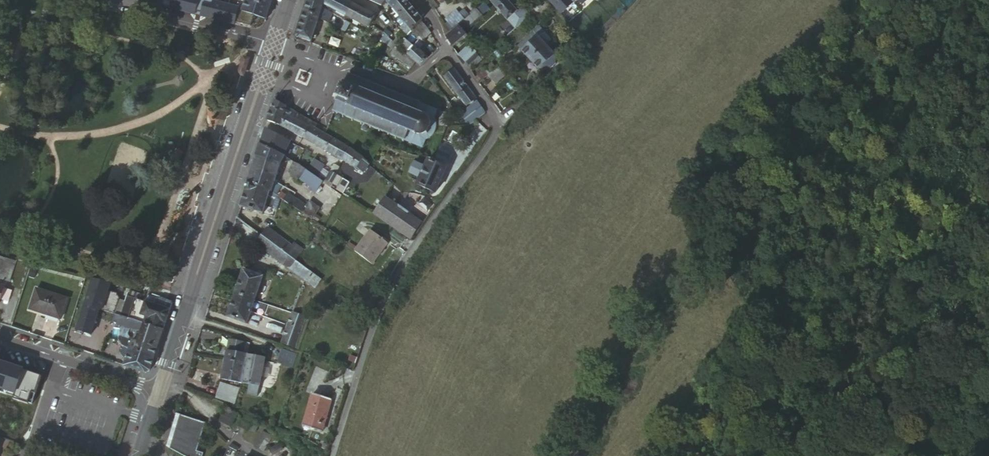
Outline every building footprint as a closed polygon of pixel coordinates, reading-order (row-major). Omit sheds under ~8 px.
[(309,3),(324,11),(325,7),(327,0),(310,0),(309,3)] [(325,7),(330,9),(338,13),(344,2),(340,0),(327,0),(325,7)] [(383,8),(388,3),(391,0),(366,0),(383,8)] [(388,3),(393,9),(404,0),(391,0),(388,3)] [(412,6),(410,4),(406,0),(404,0),(393,9),(399,17),(412,6)] [(519,14),(506,0),(496,0),(492,3),(509,22),(519,14)] [(525,9),(516,0),(506,0),(519,14),(525,9)] [(549,2),(563,16),(575,5),(570,0),(551,0),(549,2)] [(344,2),(338,13),(346,17),(352,6),(344,2)] [(324,11),(309,3),(306,12),(321,17),(324,11)] [(371,30),(372,27),(377,19),(352,6),(346,17),(371,30)] [(406,24),(418,14),(412,6),(399,17),(406,24)] [(328,13),(324,11),(321,17),(320,21),(330,25),(334,16),(328,13)] [(320,21),(321,17),(306,12),(303,21),(297,39),(312,44),(320,21)] [(458,12),(445,24),(453,34),(460,27),(464,24),(466,22),(458,12)] [(484,18),(478,12),(466,22),(464,24),(468,29),(469,31),(484,18)] [(425,21),(418,14),(406,24),(413,34),(425,21)] [(406,24),(401,29),(409,38),(413,34),(406,24)] [(424,25),(414,35),(423,44),(433,35),(430,30),(424,25)] [(453,34),(448,38),(455,49),(469,37),(464,32),(460,27),(453,34)] [(376,29),(372,36),(371,38),(379,43),(384,35),(376,29)] [(542,29),(521,48),(525,52),(540,39),(547,48),(554,42),(542,29)] [(393,43),(400,48),(403,45),(393,35),(389,39),(393,43)] [(393,43),(389,39),(388,38),(383,43),(388,48),(393,43)] [(540,39),(525,52),(524,53),(532,62),(547,48),(540,39)] [(403,45),(400,48),(418,64),(422,69),(430,62),(407,41),(403,45)] [(560,58),(565,53),(554,41),(554,42),(547,48),(556,57),(560,61),(561,60),(560,58)] [(556,57),(547,48),(532,62),(541,71),(544,68),(551,61),(556,57)] [(391,55),(397,59),(401,54),(397,51),(396,53),(393,52),(391,55)] [(413,71),(417,65),(402,53),(401,54),(397,59),(413,71)] [(477,56),(467,64),(471,73),(483,62),(477,56)] [(560,61),(556,57),(551,61),(555,65),(555,66),(558,70),(563,65),(560,61)] [(551,61),(544,68),(548,72),(555,66),(555,65),(551,61)] [(501,67),(492,75),(491,76),(499,84),(508,75),(501,67)] [(456,70),(446,79),(470,108),(479,100),(456,70)] [(488,71),(479,78),(484,83),(491,76),(492,75),(488,71)] [(335,113),(335,114),(337,115),(338,114),(345,117),(344,118),(346,119),(347,118),(354,121),(353,122),(355,123),(356,121),(364,124),(363,126),(365,126),(365,125),(372,128),(372,129),(373,130),(374,128),(381,131),(380,133),(382,134),(383,132),(390,135),(389,136),(391,137),(392,136),(397,138),(396,139),(398,140),(399,138),(404,141),(403,142),(405,143),(406,142),(424,149),(427,142),(429,140),(430,141),(432,141),(432,139),(435,137),(438,133),(439,127),(438,125),(439,124),(438,122),(437,123),(436,120),(440,112),(421,104),(421,103),(420,102),(419,104),(414,102),(414,101),(412,99),(411,101),(407,99),(407,98),(405,97),(404,98),(398,96),(399,94),(396,93),(396,94),(389,92),(390,90),(387,89),(387,91),(380,88),(381,87),(378,86),(378,87),(371,85),(372,83),(369,82),(369,84),(361,80),(362,79),(359,78),(359,80),(353,77),(353,75),(351,75),(351,76),(349,75),(349,77),(350,78),(347,85),(346,84),(344,88),(342,87),(341,89),(344,90),(341,97),(339,96),(337,99),(340,100),(338,104),(340,105),(337,111),(335,111),(334,113),(335,113)] [(276,102),(268,124),(281,129),(287,114),(310,127),(312,124),(305,119),(276,102)] [(489,113),(481,102),(464,116),(473,126),(489,113)] [(287,114),(281,129),(303,140),(310,127),(287,114)] [(451,115),(442,114),(441,128),(450,128),(451,115)] [(303,140),(324,152),(332,139),(326,136),(317,131),(310,127),(303,140)] [(324,152),(337,158),(344,146),(337,142),(332,139),(324,152)] [(262,146),(257,159),(281,167),(286,159),(282,157),(262,146)] [(282,157),(286,159),(293,164),(300,154),(288,146),(282,157)] [(337,158),(344,162),(351,166),(365,175),(371,166),(367,159),(344,146),(337,158)] [(257,159),(253,172),(269,179),(276,181),(278,176),(281,167),(257,159)] [(448,169),(430,161),(419,185),(437,194),(448,169)] [(315,163),(308,174),(318,181),(324,170),(325,169),(315,163)] [(300,182),(312,190),(318,194),(319,192),(324,185),(318,181),(308,174),(298,168),(295,166),(289,175),(293,180),(299,184),(300,182)] [(251,178),(249,183),(271,196),(275,185),(267,183),(269,179),(253,172),(251,178)] [(323,172),(318,181),(324,185),(325,185),(330,177),(323,172)] [(325,185),(330,188),(344,197),(350,185),(336,177),(332,174),(330,177),(325,185)] [(249,183),(241,208),(263,216),(266,209),(278,212),(281,201),(280,200),(277,199),(271,196),(249,183)] [(275,185),(271,196),(277,199),(284,189),(275,185)] [(324,185),(319,192),(325,195),(330,188),(325,185),(324,185)] [(287,199),(284,203),(314,220),(319,213),(308,207),(307,209),(288,197),(287,199)] [(384,199),(374,215),(410,239),(421,222),(384,199)] [(368,227),(353,250),(373,263),(388,240),(368,227)] [(263,238),(295,262),(302,253),(293,247),(293,248),(269,230),(263,238)] [(263,238),(262,237),(256,245),(291,271),(297,263),(295,262),(263,238)] [(3,281),(3,280),(10,261),(0,258),(0,280),(3,281)] [(16,263),(10,261),(3,280),(9,282),(10,280),(16,263)] [(16,263),(10,280),(13,282),(20,264),(16,263)] [(245,272),(237,296),(256,302),(264,279),(263,278),(258,277),(245,272)] [(322,282),(313,275),(307,282),(317,290),(322,282)] [(87,306),(117,316),(122,300),(120,296),(110,293),(112,289),(94,285),(87,306)] [(37,291),(30,310),(61,321),(67,301),(37,291)] [(256,302),(237,296),(233,307),(252,314),(256,302)] [(130,298),(123,318),(126,319),(131,320),(165,332),(175,304),(162,299),(162,301),(150,297),(148,304),(130,298)] [(79,331),(93,336),(102,311),(87,306),(79,331)] [(249,324),(252,314),(233,307),(230,318),(249,324)] [(307,319),(294,314),(290,325),(304,329),(307,319)] [(159,349),(165,332),(131,320),(123,318),(118,316),(115,324),(117,325),(129,329),(128,332),(133,334),(134,331),(138,332),(139,330),(144,332),(141,341),(140,343),(159,349)] [(129,329),(117,325),(116,330),(121,332),(120,337),(133,341),(134,339),(132,336),(133,334),(128,332),(129,329)] [(290,325),(283,345),(296,349),(304,329),(290,325)] [(136,339),(141,341),(144,332),(139,330),(138,332),(136,339)] [(133,341),(120,337),(118,342),(121,345),(128,350),(131,352),(131,351),(135,342),(133,341)] [(156,359),(159,349),(140,343),(135,342),(131,351),(156,359)] [(230,342),(229,353),(242,355),(244,344),(230,342)] [(128,350),(121,345),(119,346),(123,354),(128,350)] [(29,392),(39,361),(0,348),(0,385),(24,392),(29,392)] [(128,361),(125,368),(146,376),(151,373),(156,359),(131,351),(131,352),(128,361)] [(299,356),(283,351),(279,364),(295,369),(299,356)] [(226,366),(246,370),(247,366),(249,356),(242,355),(229,353),(226,366)] [(247,366),(265,370),(267,360),(249,356),(247,366)] [(245,375),(246,370),(226,366),(224,381),(243,385),(245,375)] [(247,366),(246,370),(245,375),(263,379),(265,370),(247,366)] [(245,375),(243,385),(262,388),(263,379),(245,375)] [(239,392),(222,386),(217,401),(234,407),(239,392)] [(0,419),(0,420),(4,421),(14,392),(10,390),(0,419)] [(19,435),(21,431),(26,433),(28,426),(30,427),(31,425),(29,424),(37,400),(31,398),(14,392),(4,421),(0,420),(0,425),(18,431),(17,434),(19,435)] [(333,400),(315,394),(305,425),(324,431),(333,400)] [(238,415),(228,411),(222,425),(232,429),(238,415)] [(176,413),(175,415),(175,416),(175,417),(174,417),(175,418),(174,418),(174,420),(174,422),(174,423),(174,426),(174,427),(175,428),(175,429),(175,431),(176,431),(176,432),(176,433),(177,433),(177,440),(172,440),(170,449),(183,453),(188,455),(201,455),(202,452),(195,450),(204,422),(176,413)] [(251,427),(242,423),(239,429),(248,433),(251,427)] [(272,438),(265,434),(257,449),(264,453),(272,438)] [(328,451),(330,444),(323,442),(321,448),(328,451)]
